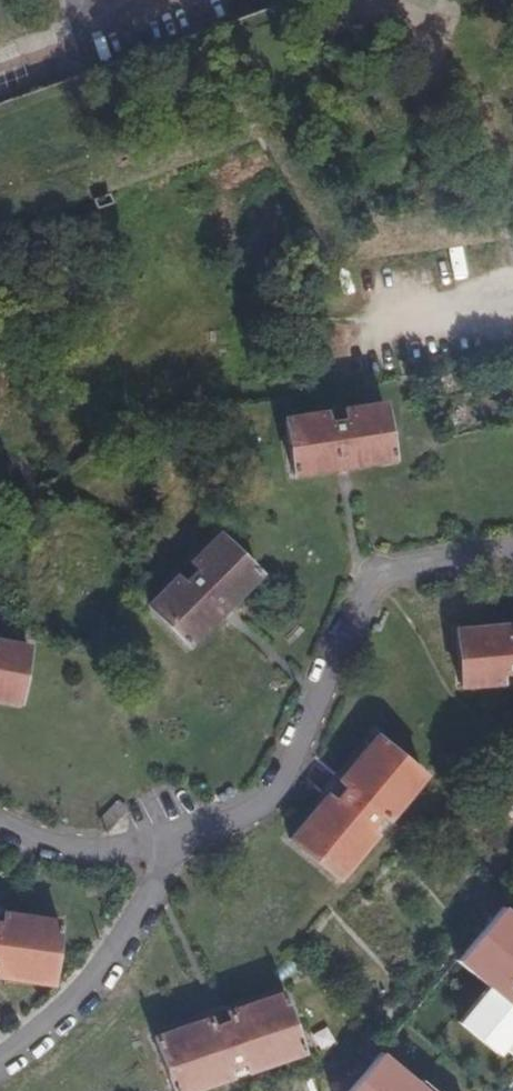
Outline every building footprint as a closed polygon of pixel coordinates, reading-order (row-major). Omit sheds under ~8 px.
[(294,472),(392,457),(384,403),(345,410),(346,417),(327,421),(325,412),(285,419),(294,472)] [(188,643),(259,572),(220,533),(192,561),(199,568),(184,583),(178,576),(149,604),(188,643)] [(458,629),(463,685),(502,680),(501,672),(512,670),(512,624),(458,629)] [(20,701),(30,646),(0,640),(0,697),(20,701)] [(389,817),(425,774),(379,735),(342,779),(350,786),(338,800),(330,793),(293,837),(339,876),(376,833),(369,826),(381,811),(389,817)] [(108,827),(125,809),(116,800),(99,818),(108,827)] [(512,890),(512,885),(507,880),(476,916),(485,923),(512,890)] [(54,980),(62,920),(6,912),(4,922),(0,922),(0,973),(54,980)] [(451,964),(475,936),(465,929),(442,956),(451,964)] [(156,1035),(176,1090),(181,1090),(231,1074),(228,1065),(247,1059),(250,1068),(304,1049),(284,992),(230,1010),(233,1019),(214,1025),(211,1017),(156,1035)] [(378,1050),(368,1042),(344,1071),(347,1074),(336,1088),(340,1090),(345,1090),(378,1050)]
